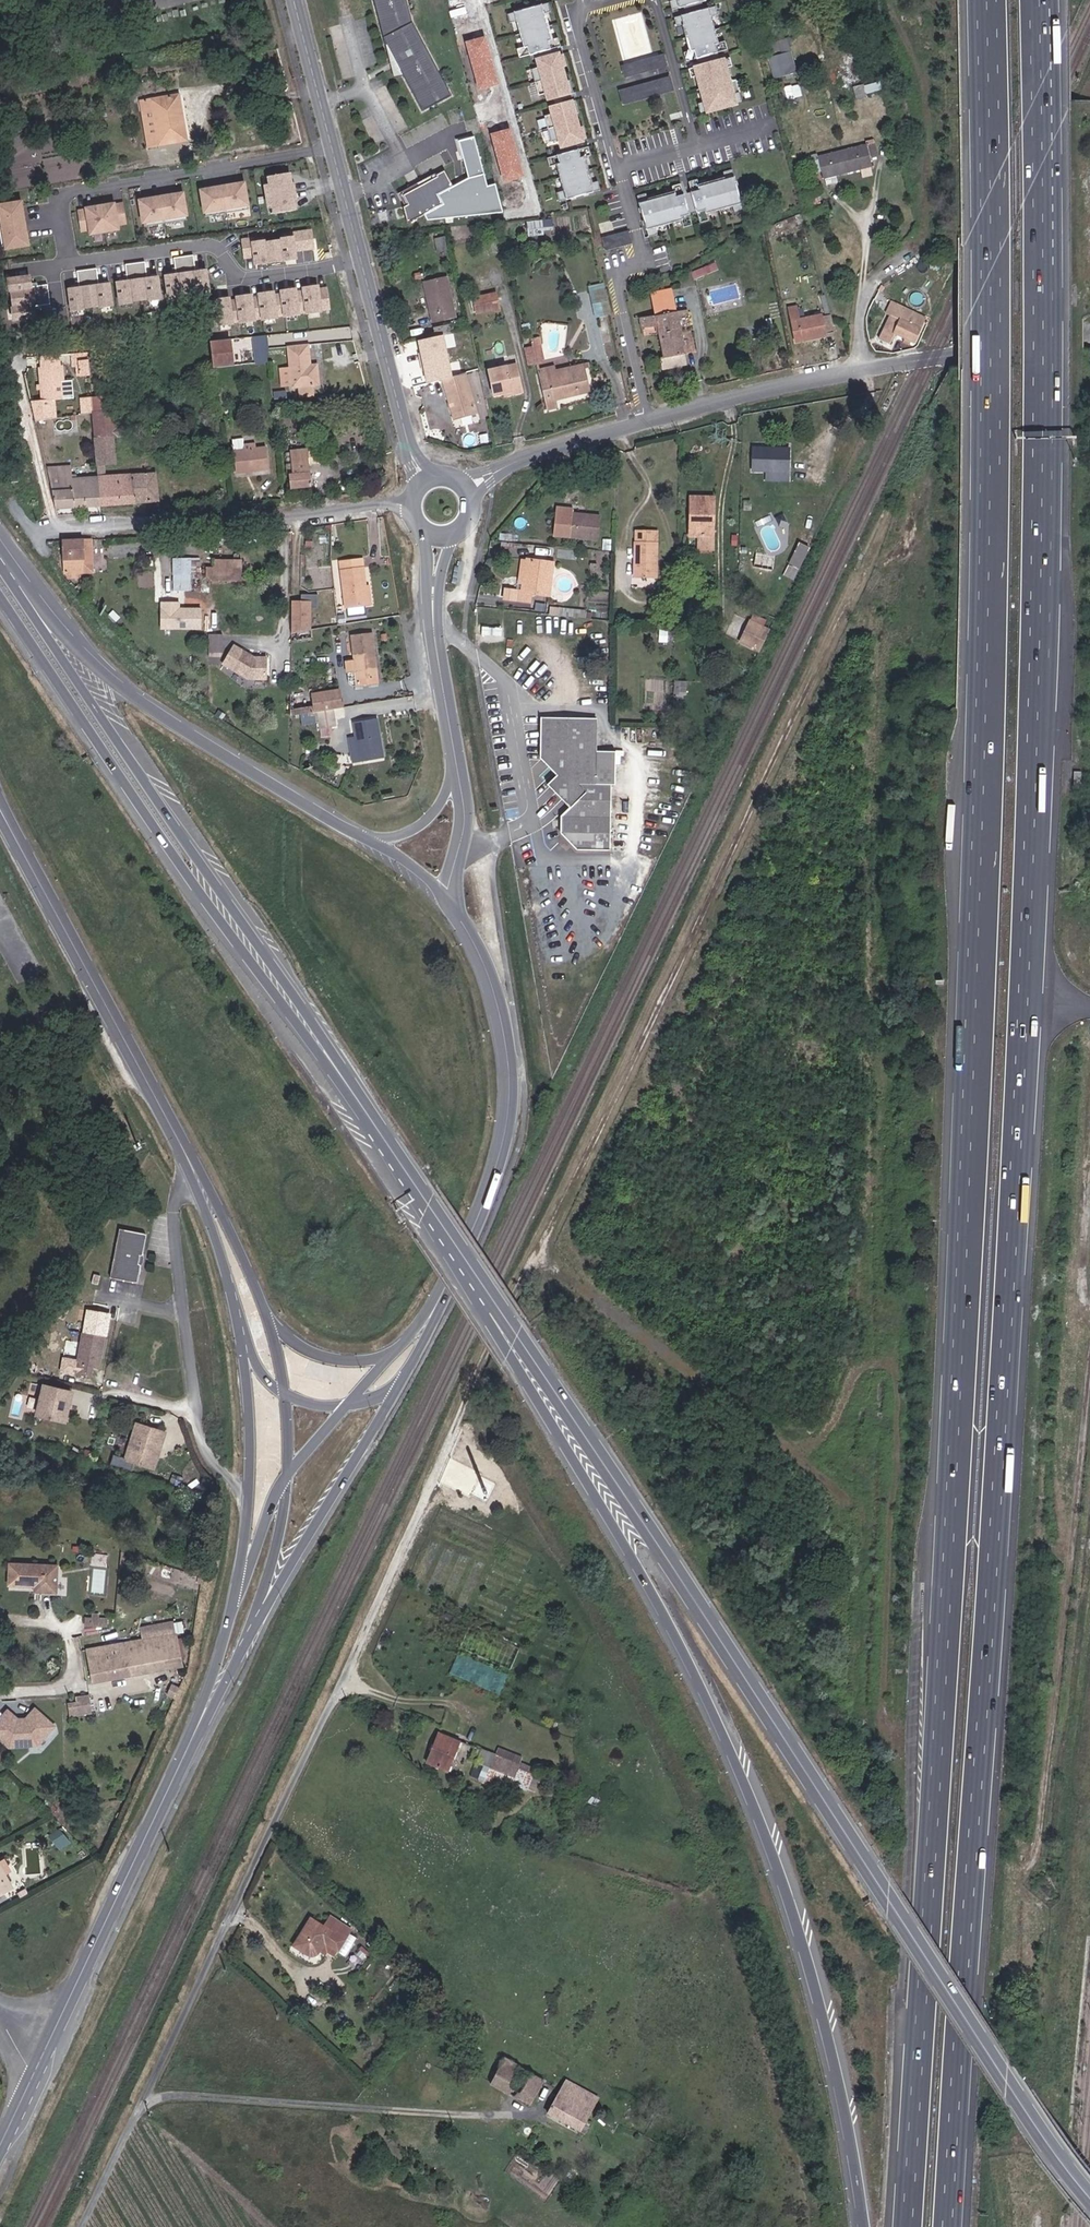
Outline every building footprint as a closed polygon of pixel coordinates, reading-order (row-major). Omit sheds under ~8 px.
[(453,95),(413,22),(407,0),(374,0),(387,45),(388,44),(424,110),(453,95)] [(674,2),(666,4),(669,13),(710,2),(710,0),(673,0),(674,2)] [(551,14),(549,6),(507,16),(510,26),(516,24),(524,51),(517,52),(519,60),(561,49),(558,41),(552,43),(544,16),(551,14)] [(682,64),(724,53),(722,44),(715,46),(707,20),(715,18),(713,9),(671,20),(673,29),(680,27),(688,53),(680,55),(682,64)] [(851,22),(862,20),(860,10),(849,13),(851,22)] [(772,42),(775,54),(768,56),(774,77),(798,70),(787,37),(772,42)] [(566,67),(562,55),(538,61),(540,68),(531,70),(538,96),(547,94),(549,100),(573,94),(569,81),(564,83),(560,69),(566,67)] [(696,115),(738,104),(736,95),(729,97),(722,71),(729,69),(727,60),(684,72),(687,80),(694,78),(701,104),(694,106),(696,115)] [(663,62),(648,66),(650,75),(665,72),(663,62)] [(650,75),(648,66),(631,70),(633,79),(650,75)] [(633,79),(631,70),(621,72),(623,82),(633,79)] [(776,90),(778,90),(784,89),(785,88),(783,82),(775,84),(776,90)] [(883,94),(879,82),(853,87),(856,100),(883,94)] [(658,87),(661,98),(671,95),(668,84),(658,87)] [(655,101),(654,100),(651,88),(651,86),(617,95),(621,110),(655,101)] [(651,88),(654,100),(661,98),(658,87),(651,88)] [(784,89),(778,90),(782,107),(788,106),(784,89)] [(147,147),(182,141),(178,118),(183,118),(178,95),(140,102),(147,147)] [(579,115),(575,102),(551,108),(553,115),(544,117),(551,144),(560,141),(562,148),(586,141),(582,129),(577,130),(573,116),(579,115)] [(178,118),(182,141),(187,141),(183,118),(178,118)] [(866,144),(841,150),(847,173),(872,167),(870,159),(876,157),(872,140),(866,142),(866,144)] [(590,155),(587,147),(546,158),(548,167),(555,165),(562,191),(556,193),(558,202),(599,190),(597,182),(591,184),(583,157),(590,155)] [(847,173),(841,150),(817,157),(821,171),(823,179),(824,179),(836,176),(847,173)] [(821,171),(817,157),(811,159),(814,173),(821,171)] [(398,223),(434,204),(430,194),(447,187),(439,170),(430,174),(431,176),(395,191),(399,201),(394,203),(398,223)] [(292,172),(263,177),(271,217),(300,212),(292,172)] [(698,188),(697,181),(688,183),(697,224),(706,223),(705,216),(731,210),(732,217),(741,215),(732,174),(724,175),(725,182),(698,188)] [(838,183),(836,176),(824,179),(826,185),(838,183)] [(645,235),(654,233),(652,227),(680,221),(681,228),(689,226),(680,184),(672,186),(673,191),(647,198),(645,192),(636,194),(645,235)] [(243,185),(202,192),(207,217),(248,210),(243,185)] [(183,194),(141,201),(145,227),(189,222),(183,194)] [(818,196),(809,199),(812,207),(821,204),(818,196)] [(0,204),(0,210),(8,252),(34,248),(25,200),(0,204)] [(125,202),(77,210),(82,233),(90,232),(92,238),(122,233),(121,228),(129,227),(125,202)] [(554,216),(528,220),(530,234),(555,230),(554,216)] [(295,251),(316,248),(314,230),(243,239),(245,257),(251,256),(252,263),(296,258),(295,251)] [(629,245),(627,235),(601,240),(602,250),(629,245)] [(203,264),(201,252),(175,256),(177,268),(203,264)] [(152,259),(126,263),(128,276),(154,272),(152,259)] [(695,276),(719,267),(717,261),(693,270),(695,276)] [(79,284),(65,285),(68,309),(113,304),(110,279),(102,280),(100,266),(77,269),(79,284)] [(212,291),(210,268),(163,271),(164,294),(212,291)] [(54,304),(51,283),(30,286),(28,273),(5,275),(10,314),(34,311),(34,307),(54,304)] [(718,279),(714,273),(704,279),(708,285),(718,279)] [(160,276),(115,276),(115,300),(160,300),(160,276)] [(456,317),(447,276),(423,282),(432,323),(456,317)] [(708,285),(704,279),(696,284),(699,290),(708,285)] [(329,282),(211,296),(214,324),(332,310),(329,282)] [(587,288),(588,291),(605,289),(603,283),(587,288)] [(605,289),(588,291),(594,317),(610,313),(605,289)] [(651,294),(652,303),(673,299),(671,290),(651,294)] [(477,313),(499,308),(496,294),(473,298),(477,313)] [(829,315),(823,295),(820,296),(824,316),(829,315)] [(673,299),(652,303),(655,317),(639,317),(640,328),(657,326),(663,358),(660,359),(662,369),(686,364),(684,354),(685,353),(673,299)] [(833,332),(831,319),(830,315),(829,315),(824,316),(821,316),(821,315),(798,320),(796,307),(789,308),(796,342),(825,336),(824,334),(833,332)] [(879,340),(889,345),(895,333),(905,339),(911,342),(913,343),(919,329),(891,315),(879,340)] [(434,328),(436,336),(453,332),(452,324),(434,328)] [(342,328),(270,333),(270,344),(280,343),(280,341),(342,338),(342,328)] [(210,342),(213,368),(233,366),(230,340),(210,342)] [(451,345),(453,352),(463,350),(461,343),(451,345)] [(311,364),(309,345),(287,347),(291,388),(298,387),(299,396),(314,395),(313,385),(320,385),(317,364),(311,364)] [(543,363),(539,346),(531,347),(536,365),(543,363)] [(527,367),(536,365),(531,347),(524,349),(527,367)] [(256,363),(268,362),(267,349),(255,349),(256,363)] [(79,375),(89,374),(88,360),(79,361),(79,368),(79,375)] [(582,364),(572,367),(573,372),(558,376),(557,370),(556,366),(537,371),(546,409),(554,407),(553,400),(589,392),(582,364)] [(494,395),(504,393),(511,392),(510,388),(521,386),(516,365),(489,370),(494,395)] [(36,402),(60,400),(57,366),(34,368),(36,402)] [(573,372),(572,367),(557,370),(558,376),(573,372)] [(477,413),(466,373),(443,379),(454,420),(477,413)] [(511,392),(504,393),(505,397),(522,392),(521,386),(510,388),(511,392)] [(322,410),(320,402),(310,403),(312,411),(322,410)] [(115,410),(92,412),(96,465),(104,464),(116,463),(113,436),(120,436),(119,428),(117,428),(115,410)] [(244,472),(251,471),(268,469),(266,447),(255,448),(254,444),(243,445),(242,438),(232,439),(236,473),(244,472)] [(290,452),(292,464),(293,473),(289,474),(291,489),(311,486),(308,456),(317,455),(316,443),(290,445),(290,452)] [(765,480),(785,481),(785,473),(788,473),(789,448),(753,447),(752,471),(765,472),(765,480)] [(49,466),(50,479),(82,477),(81,464),(49,466)] [(96,465),(97,476),(105,475),(104,464),(96,465)] [(97,476),(99,505),(159,501),(156,472),(105,475),(97,476)] [(55,509),(99,505),(97,476),(82,477),(50,479),(55,509)] [(689,536),(698,536),(709,536),(709,516),(713,517),(713,497),(690,497),(689,536)] [(554,536),(598,540),(600,517),(572,514),(572,510),(556,509),(554,536)] [(709,536),(698,536),(698,548),(712,549),(713,517),(709,516),(709,536)] [(639,558),(638,578),(656,578),(657,531),(636,531),(635,558),(639,558)] [(83,540),(84,573),(93,572),(91,539),(83,540)] [(602,550),(611,550),(611,539),(603,539),(602,550)] [(83,540),(63,541),(65,574),(68,578),(81,577),(81,573),(84,573),(83,540)] [(789,563),(799,568),(809,548),(799,542),(789,563)] [(173,575),(200,575),(199,558),(173,557),(173,575)] [(517,583),(523,584),(526,559),(521,558),(517,583)] [(345,607),(366,605),(363,586),(366,586),(362,559),(340,562),(345,607)] [(526,559),(523,584),(521,591),(518,591),(517,600),(531,602),(532,593),(549,595),(553,562),(526,559)] [(241,580),(241,560),(213,560),(212,567),(206,567),(206,575),(214,575),(214,580),(241,580)] [(181,606),(181,600),(161,600),(161,628),(205,628),(205,606),(181,606)] [(305,604),(292,603),(292,632),(305,630),(305,604)] [(760,651),(769,632),(749,621),(740,641),(760,651)] [(484,624),(482,632),(504,635),(505,627),(484,624)] [(223,654),(223,633),(211,633),(211,654),(223,654)] [(356,680),(378,678),(372,633),(350,635),(356,680)] [(249,680),(266,680),(267,658),(255,658),(236,647),(225,666),(249,680)] [(674,693),(686,694),(687,682),(675,681),(674,693)] [(315,711),(341,708),(339,690),(313,694),(314,705),(315,711)] [(291,708),(291,715),(315,711),(314,705),(291,708)] [(336,726),(333,709),(317,711),(320,728),(336,726)] [(596,751),(596,718),(541,717),(540,758),(557,775),(547,784),(570,807),(561,815),(560,833),(576,850),(611,850),(612,784),(616,784),(617,751),(596,751)] [(384,757),(378,718),(353,722),(355,736),(360,762),(384,757)] [(360,762),(355,736),(349,737),(353,763),(360,762)] [(137,1282),(139,1281),(148,1234),(120,1228),(111,1277),(137,1282)] [(96,1368),(102,1335),(79,1331),(72,1373),(88,1375),(89,1366),(96,1368)] [(40,1394),(42,1387),(35,1385),(33,1393),(40,1394)] [(60,1400),(62,1391),(42,1387),(40,1394),(33,1393),(33,1394),(60,1400)] [(25,1408),(27,1395),(18,1394),(15,1406),(25,1408)] [(56,1421),(60,1400),(33,1394),(28,1415),(56,1421)] [(144,1426),(136,1424),(134,1431),(142,1434),(144,1426)] [(163,1431),(144,1426),(142,1434),(134,1431),(133,1434),(160,1442),(163,1431)] [(160,1442),(133,1434),(126,1459),(153,1466),(160,1442)] [(9,1586),(35,1587),(40,1587),(40,1592),(57,1593),(57,1566),(10,1564),(9,1586)] [(108,1619),(100,1618),(92,1618),(86,1618),(85,1626),(92,1626),(107,1626),(108,1619)] [(176,1633),(174,1621),(157,1625),(159,1636),(161,1636),(176,1633)] [(141,1628),(144,1639),(159,1636),(157,1625),(141,1628)] [(161,1636),(167,1669),(182,1666),(176,1633),(161,1636)] [(86,1649),(92,1683),(167,1669),(161,1636),(159,1636),(144,1639),(86,1649)] [(91,1712),(89,1696),(78,1698),(79,1702),(66,1704),(68,1715),(91,1712)] [(26,1724),(36,1712),(32,1708),(23,1719),(15,1719),(5,1710),(1,1714),(13,1725),(26,1724)] [(36,1712),(26,1724),(13,1725),(1,1714),(0,1716),(0,1741),(7,1747),(35,1745),(52,1726),(36,1712)] [(443,1776),(456,1748),(437,1739),(424,1768),(443,1776)] [(486,1771),(492,1758),(472,1749),(466,1764),(485,1772),(486,1771)] [(518,1770),(492,1758),(486,1771),(512,1783),(518,1770)] [(485,1772),(479,1785),(505,1797),(512,1783),(486,1771),(485,1772)] [(63,1827),(51,1833),(60,1848),(71,1841),(63,1827)] [(77,1854),(83,1862),(88,1858),(82,1850),(77,1854)] [(0,1862),(0,1863),(6,1874),(11,1870),(4,1859),(0,1862)] [(0,1863),(0,1895),(13,1887),(6,1874),(0,1863)] [(337,1948),(350,1929),(330,1916),(324,1925),(311,1916),(294,1942),(306,1950),(311,1951),(318,1949),(323,1940),(337,1948)] [(511,2070),(497,2064),(486,2091),(500,2097),(511,2070)] [(541,2081),(511,2070),(500,2097),(529,2109),(541,2081)] [(550,2118),(584,2129),(596,2094),(562,2081),(550,2118)]
